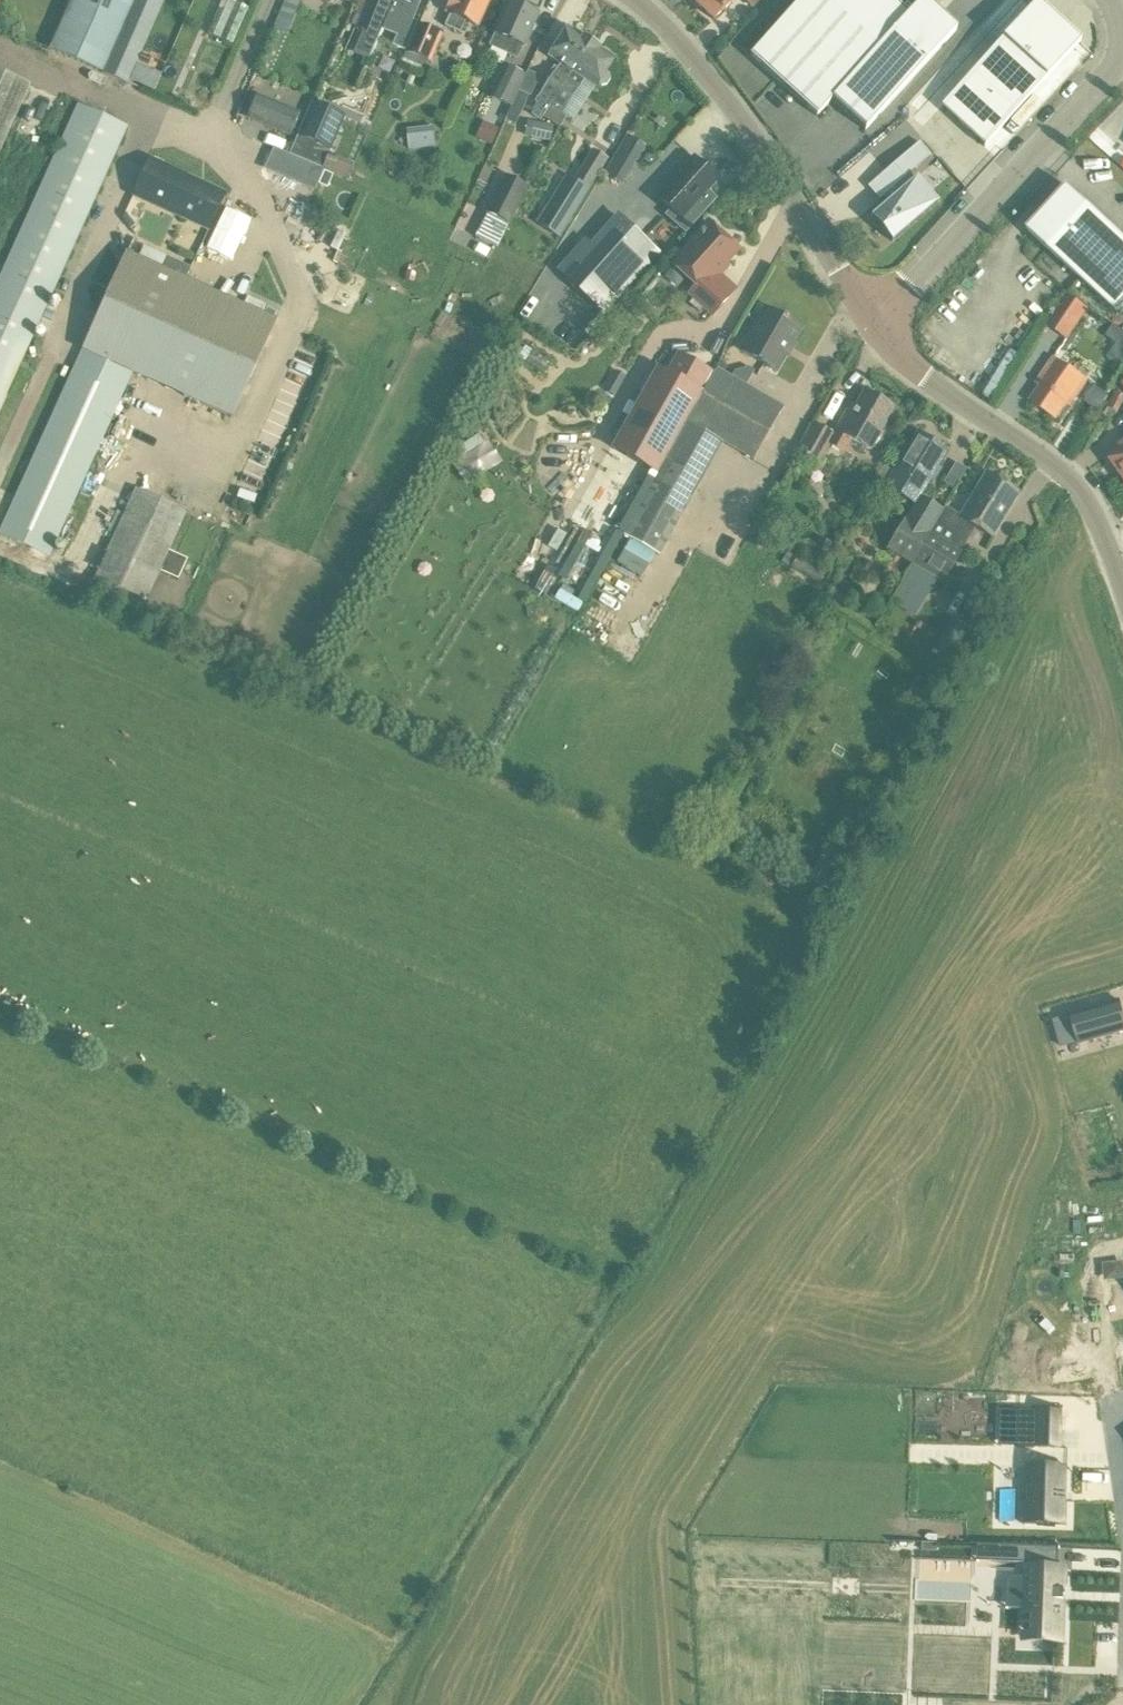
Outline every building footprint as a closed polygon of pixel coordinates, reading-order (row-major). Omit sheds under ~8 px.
[(51,51),(100,73),(128,84),(164,1),(165,0),(73,0),(51,51)] [(365,34),(376,39),(380,28),(387,12),(392,0),(379,0),(365,34)] [(387,12),(380,28),(396,35),(391,46),(404,51),(417,24),(410,21),(419,0),(392,0),(387,12)] [(488,0),(452,0),(446,12),(450,13),(444,26),(460,33),(466,21),(477,26),(488,0)] [(713,19),(733,0),(694,0),(713,19)] [(957,28),(925,0),(920,0),(908,14),(892,0),(799,0),(751,54),(808,105),(806,107),(817,116),(832,99),(867,130),(957,28)] [(517,57),(536,13),(524,8),(523,5),(518,2),(514,3),(510,1),(495,35),(490,46),(517,57)] [(1038,2),(1037,1),(940,107),(941,108),(943,107),(984,145),(983,146),(984,147),(1081,41),(1080,40),(1075,45),(1034,7),(1038,2)] [(442,34),(417,24),(404,51),(404,52),(406,52),(430,63),(442,34)] [(575,29),(571,30),(568,27),(548,57),(563,68),(562,70),(557,67),(537,98),(537,99),(533,105),(544,112),(549,104),(550,106),(591,42),(581,36),(580,32),(575,29)] [(601,49),(591,42),(550,106),(560,112),(583,78),(595,86),(597,83),(601,86),(606,85),(610,79),(609,74),(605,71),(614,57),(611,55),(610,51),(605,48),(601,49)] [(506,67),(492,98),(511,106),(518,91),(525,76),(506,67)] [(0,70),(0,152),(31,84),(0,70)] [(144,87),(153,91),(161,75),(151,71),(144,87)] [(258,95),(248,118),(289,135),(299,112),(258,95)] [(289,155),(306,163),(307,162),(323,169),(331,149),(329,149),(343,116),(311,103),(297,135),(298,135),(290,153),(289,155)] [(0,275),(0,411),(129,127),(77,104),(0,275)] [(499,128),(483,120),(475,137),(491,145),(499,128)] [(554,126),(533,122),(529,138),(551,142),(554,126)] [(426,148),(435,147),(433,131),(424,132),(426,148)] [(644,146),(627,135),(611,162),(629,172),(644,146)] [(919,143),(919,142),(867,186),(868,187),(870,185),(881,197),(878,199),(879,200),(886,194),(891,200),(871,217),(871,218),(873,216),(894,240),(892,242),(938,203),(938,202),(935,204),(915,180),(917,178),(916,177),(914,180),(909,174),(930,156),(930,155),(927,157),(917,145),(919,143)] [(606,159),(593,150),(574,181),(587,189),(606,159)] [(227,193),(149,157),(131,196),(209,232),(227,193)] [(353,164),(338,158),(332,173),(347,179),(353,164)] [(668,187),(661,195),(675,208),(668,216),(684,231),(714,198),(706,190),(716,179),(714,177),(713,172),(709,168),(704,168),(695,159),(682,173),(681,171),(667,186),(668,187)] [(333,175),(324,172),(319,184),(327,187),(333,175)] [(506,176),(488,211),(508,221),(526,185),(506,176)] [(1027,231),(1117,312),(1118,311),(1116,310),(1122,302),(1122,237),(1067,187),(1066,188),(1071,192),(1032,234),(1028,229),(1027,231)] [(660,252),(617,213),(561,275),(605,314),(660,252)] [(478,238),(499,248),(509,226),(488,216),(478,238)] [(687,294),(711,316),(735,290),(717,273),(738,250),(708,224),(670,266),(693,287),(687,294)] [(126,251),(81,351),(133,374),(232,419),(277,320),(162,268),(168,256),(144,245),(139,257),(126,251)] [(1046,325),(1047,326),(1068,341),(1089,309),(1066,294),(1046,325)] [(740,352),(776,372),(801,329),(766,308),(740,352)] [(0,528),(0,535),(50,558),(133,374),(81,351),(0,528)] [(659,370),(614,449),(655,472),(710,373),(678,355),(667,375),(659,370)] [(1075,402),(1090,380),(1054,356),(1040,378),(1044,381),(1031,401),(1058,419),(1071,399),(1075,402)] [(752,459),(783,405),(717,368),(686,422),(752,459)] [(1098,410),(1108,395),(1095,387),(1085,401),(1098,410)] [(871,452),(894,409),(863,392),(855,407),(852,405),(836,433),(837,433),(836,435),(813,422),(797,450),(820,463),(830,446),(844,454),(851,441),(871,452)] [(886,484),(884,487),(914,505),(906,519),(905,519),(886,549),(911,564),(912,565),(931,533),(945,510),(943,510),(922,497),(949,452),(917,432),(893,472),(884,466),(877,479),(886,484)] [(462,458),(484,443),(478,434),(456,448),(462,458)] [(1109,454),(1122,474),(1122,443),(1109,454)] [(623,536),(628,539),(659,556),(703,477),(667,457),(623,536)] [(1018,493),(986,474),(960,516),(945,506),(943,510),(945,510),(931,533),(962,551),(975,529),(991,539),(1018,493)] [(94,578),(100,581),(146,602),(154,584),(164,588),(173,568),(163,563),(187,511),(135,488),(94,578)] [(912,565),(931,576),(942,583),(962,551),(931,533),(912,565)] [(815,555),(820,557),(827,560),(833,543),(819,538),(817,544),(807,539),(800,541),(793,546),(812,559),(815,555)] [(828,571),(810,560),(800,553),(792,567),(801,573),(820,585),(828,571)] [(1080,1044),(1122,1032),(1122,1005),(1121,998),(1071,1012),(1072,1014),(1054,1019),(1061,1047),(1079,1042),(1080,1044)] [(1019,1410),(1018,1446),(1061,1447),(1062,1411),(1019,1410)] [(1065,1524),(1067,1465),(1027,1465),(1025,1524),(1065,1524)] [(938,1543),(923,1542),(923,1551),(938,1551),(938,1543)] [(1064,1570),(1059,1570),(1055,1569),(1055,1563),(1037,1563),(1038,1546),(1003,1545),(1002,1562),(1030,1563),(1029,1577),(1026,1577),(1025,1609),(1028,1609),(1027,1634),(1061,1636),(1063,1601),(1065,1601),(1065,1600),(1065,1601),(1065,1599),(1062,1599),(1063,1592),(1066,1592),(1066,1590),(1065,1590),(1063,1590),(1064,1570)]
